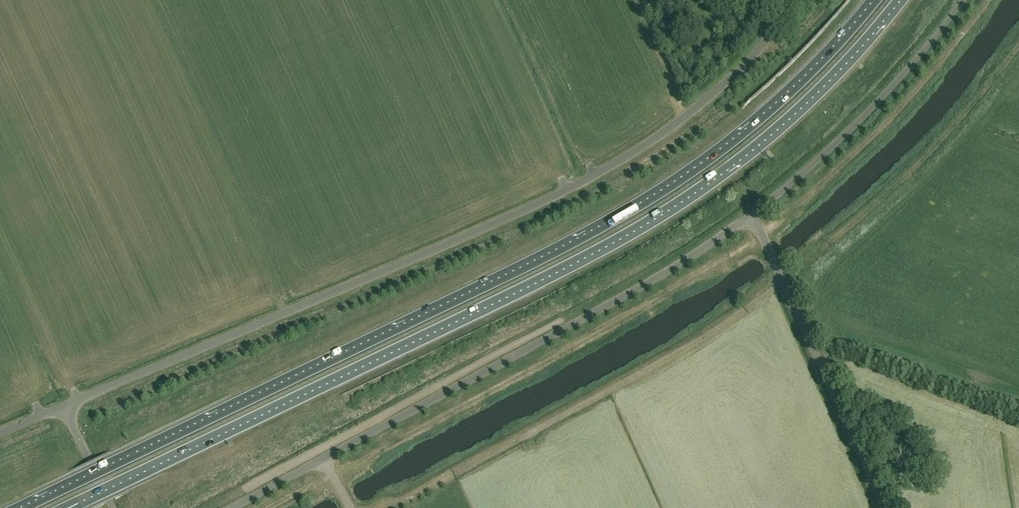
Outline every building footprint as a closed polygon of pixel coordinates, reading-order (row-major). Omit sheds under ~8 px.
[(114,462),(131,453),(128,446),(110,455),(114,462)]
